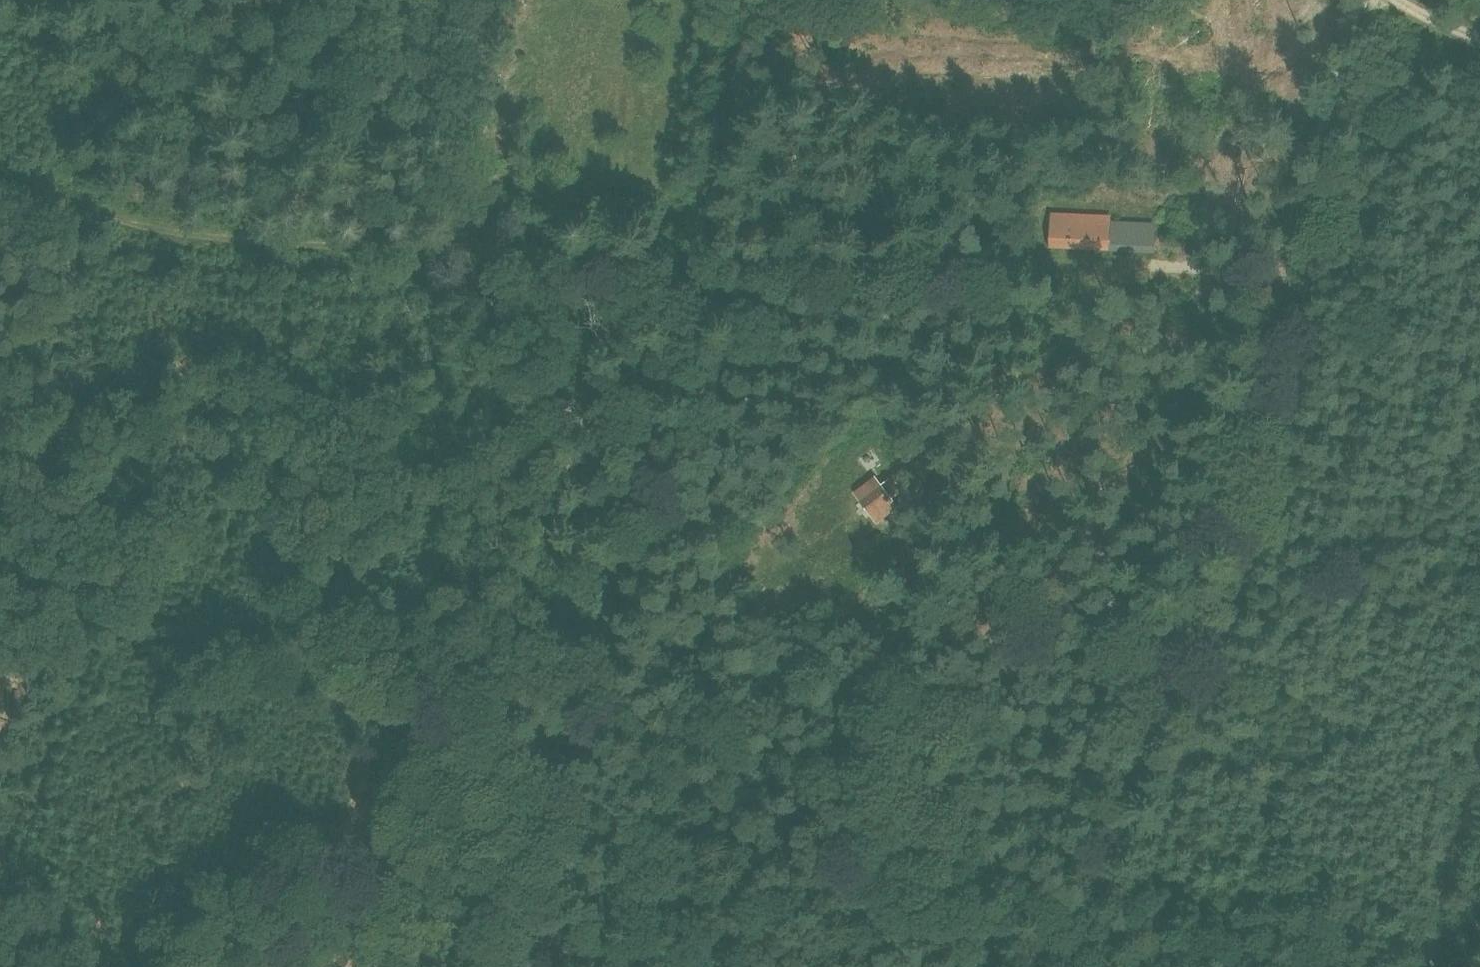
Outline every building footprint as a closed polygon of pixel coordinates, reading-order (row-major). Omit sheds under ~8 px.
[(1050,249),(1112,252),(1155,253),(1157,224),(1113,222),(1113,217),(1051,215),(1050,249)] [(861,493),(882,518),(900,503),(895,496),(902,491),(892,479),(885,484),(880,478),(861,493)]
